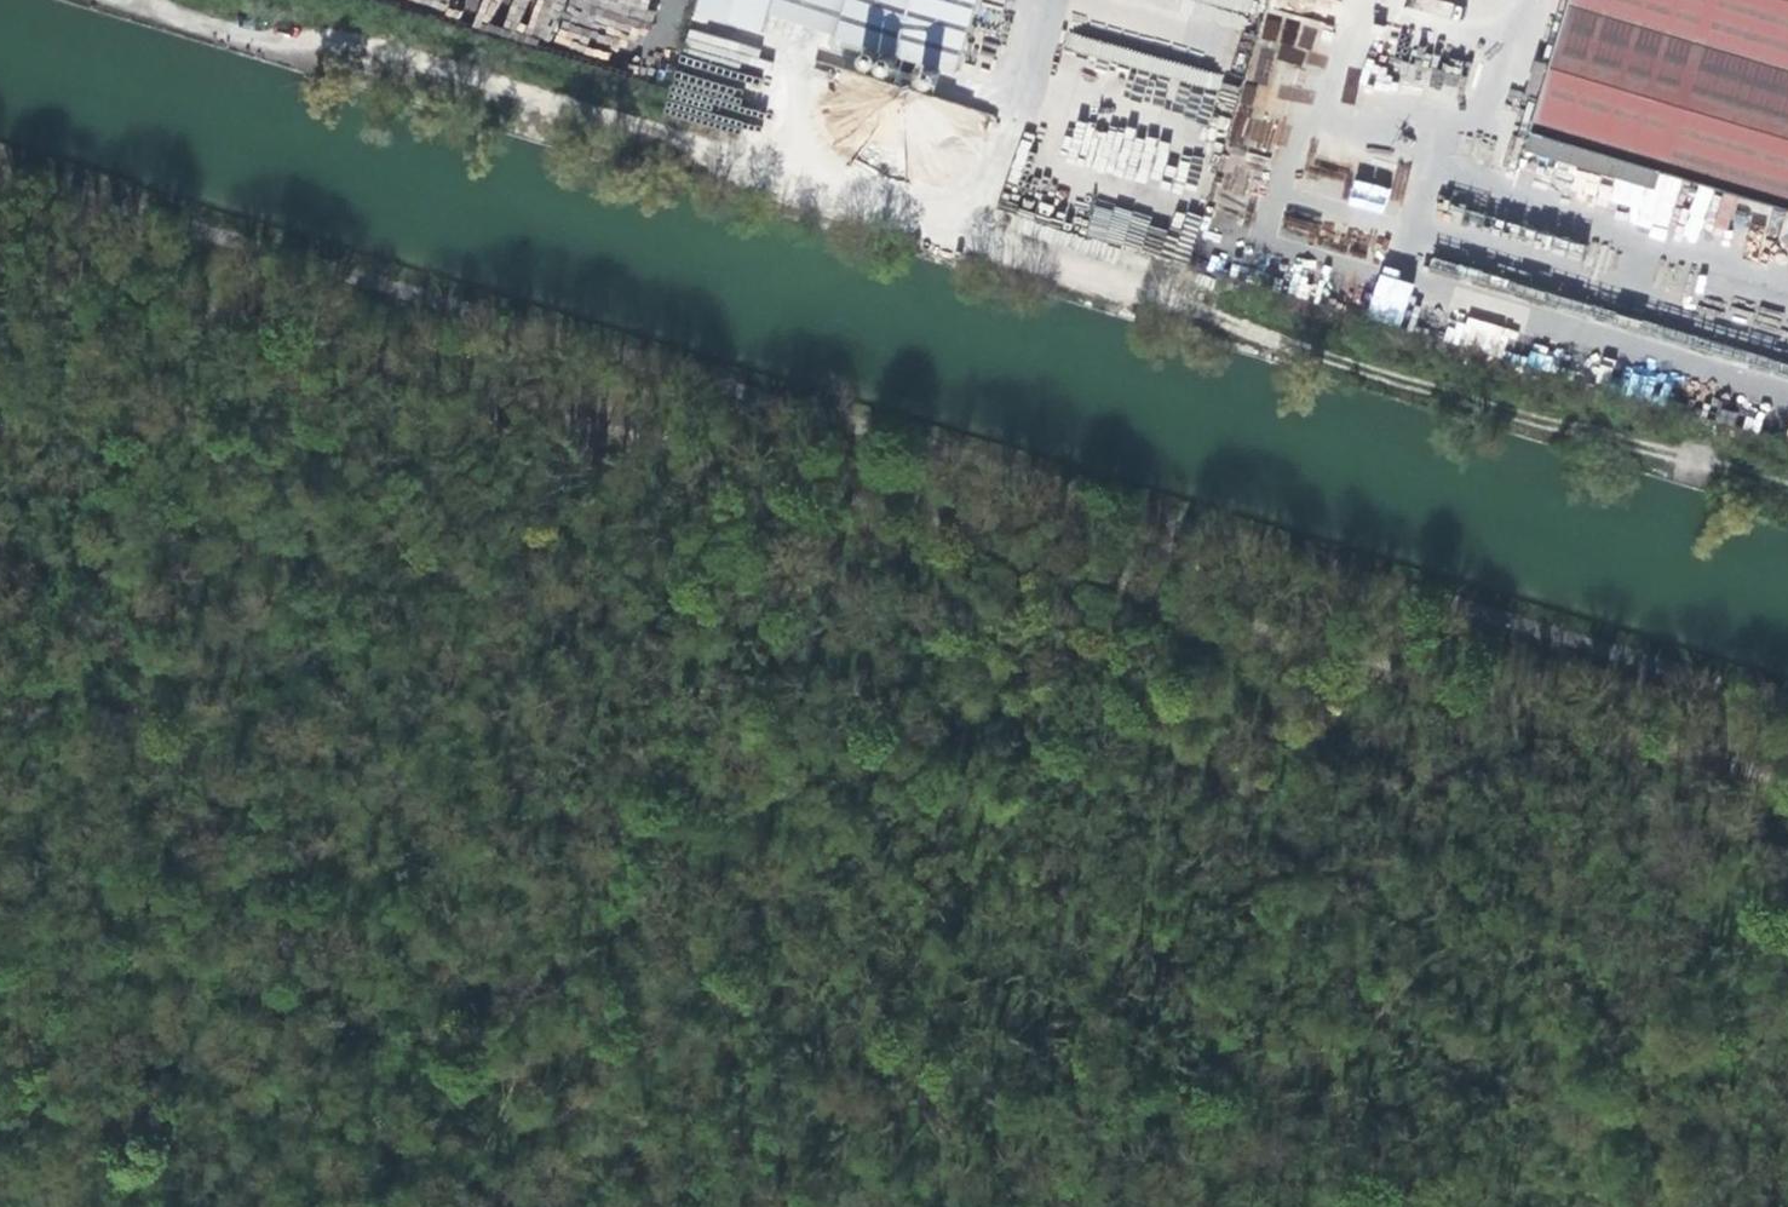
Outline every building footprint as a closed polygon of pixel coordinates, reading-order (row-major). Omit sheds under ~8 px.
[(652,0),(575,0),(571,12),(642,34),(652,0)] [(776,19),(966,73),(987,0),(782,0),(776,19)] [(1556,68),(1787,136),(1787,0),(1576,0),(1556,68)] [(1556,68),(1536,135),(1668,173),(1787,207),(1787,136),(1556,68)] [(1662,190),(1668,173),(1536,135),(1531,150),(1662,190)] [(1380,273),(1366,315),(1399,326),(1413,284),(1380,273)]
